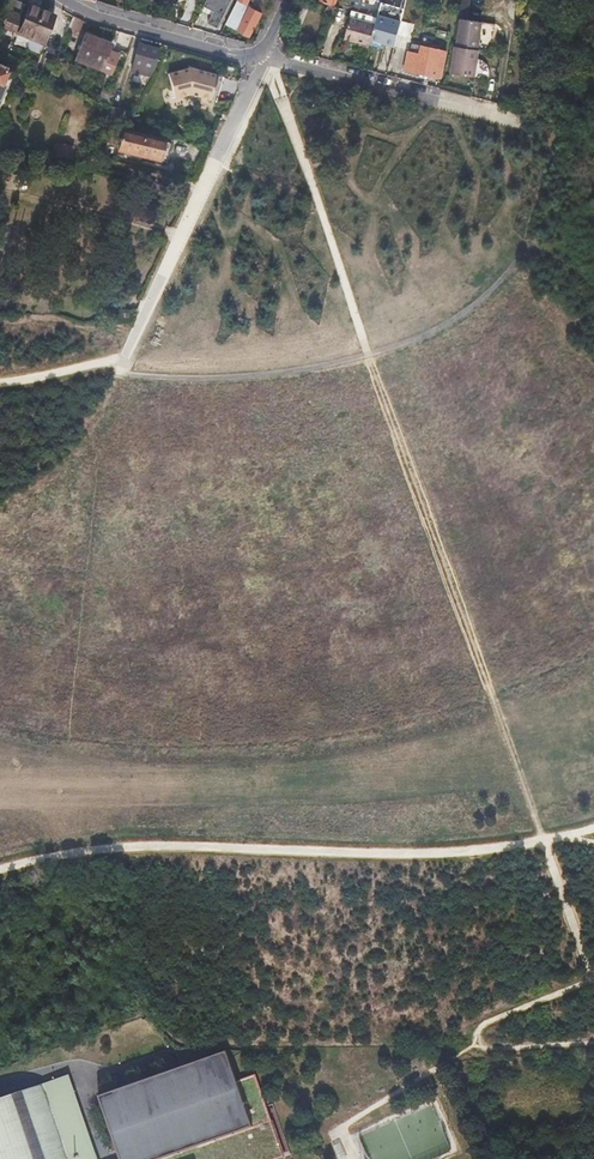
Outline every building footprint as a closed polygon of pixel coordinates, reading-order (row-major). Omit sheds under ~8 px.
[(0,24),(0,34),(9,38),(12,33),(40,44),(52,16),(12,0),(11,0),(0,24)] [(216,26),(228,0),(213,0),(209,7),(213,9),(207,21),(216,26)] [(225,23),(249,34),(260,11),(249,6),(251,2),(247,0),(236,0),(225,23)] [(376,24),(371,39),(395,46),(401,21),(378,15),(376,24)] [(361,42),(369,44),(371,39),(376,24),(351,16),(344,37),(361,42)] [(451,74),(470,77),(471,67),(474,67),(476,49),(475,49),(477,33),(474,33),(475,21),(459,19),(456,47),(454,47),(451,74)] [(75,61),(88,66),(98,39),(85,34),(75,61)] [(98,39),(88,66),(101,71),(111,44),(98,39)] [(154,69),(159,50),(139,44),(132,71),(151,76),(154,69)] [(405,69),(440,78),(445,52),(412,44),(405,69)] [(168,73),(175,97),(190,93),(211,98),(218,74),(191,67),(168,73)] [(166,162),(170,143),(124,133),(120,152),(166,162)] [(56,142),(53,154),(69,158),(72,146),(56,142)] [(228,1052),(99,1096),(120,1158),(285,1158),(257,1076),(238,1082),(228,1052)] [(70,1084),(44,1093),(40,1082),(0,1096),(0,1158),(95,1158),(70,1084)]
